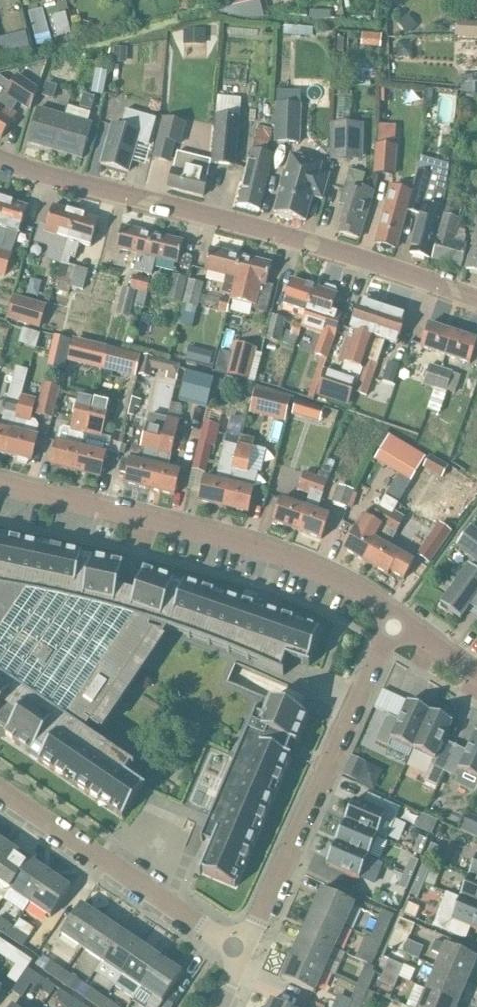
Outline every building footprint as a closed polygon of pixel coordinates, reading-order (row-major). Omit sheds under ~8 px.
[(259,0),(246,0),(213,8),(214,13),(245,20),(264,19),(259,0)] [(51,16),(56,36),(70,33),(65,13),(51,16)] [(210,56),(209,28),(177,29),(178,57),(210,56)] [(4,51),(32,46),(29,31),(1,37),(4,51)] [(361,45),(380,47),(381,36),(362,34),(361,45)] [(107,72),(96,70),(91,93),(102,95),(107,72)] [(473,96),(476,96),(476,75),(462,75),(463,94),(473,93),(473,96)] [(6,94),(5,96),(17,103),(30,111),(42,91),(17,76),(6,94)] [(1,139),(16,115),(12,112),(17,103),(5,96),(6,94),(4,92),(0,98),(0,138),(1,139)] [(211,161),(211,162),(236,165),(242,98),(218,96),(211,161)] [(276,104),(275,143),(300,144),(301,104),(276,104)] [(28,143),(55,151),(65,118),(38,110),(28,143)] [(101,165),(129,172),(137,143),(148,146),(155,119),(124,110),(120,128),(111,126),(101,165)] [(153,160),(171,164),(175,145),(181,146),(186,123),(163,117),(153,160)] [(93,126),(65,118),(55,151),(83,159),(93,126)] [(239,205),(260,210),(274,155),(266,153),(269,143),(272,131),(259,127),(255,139),(239,205)] [(378,131),(376,169),(395,170),(398,132),(378,131)] [(331,168),(346,171),(349,156),(361,157),(363,134),(333,134),(334,152),(331,168)] [(178,152),(169,188),(203,196),(211,162),(211,161),(178,152)] [(295,218),(307,221),(314,196),(323,199),(330,174),(321,171),(323,163),(292,155),(288,171),(286,171),(281,187),(283,188),(276,213),(279,214),(282,218),(290,220),(295,218)] [(341,231),(360,237),(373,192),(362,189),(366,176),(350,171),(346,184),(341,203),(349,206),(341,231)] [(412,193),(407,208),(422,212),(420,218),(410,252),(430,258),(436,240),(444,209),(446,203),(450,173),(440,171),(431,206),(425,204),(424,203),(427,192),(413,188),(412,193)] [(412,193),(408,192),(393,187),(376,242),(395,248),(407,208),(412,193)] [(432,259),(461,267),(467,247),(464,247),(467,236),(464,236),(467,228),(457,225),(459,220),(458,220),(464,197),(449,193),(444,209),(436,240),(437,241),(432,259)] [(4,277),(12,254),(2,251),(8,232),(19,236),(28,208),(6,201),(0,218),(0,276),(4,277)] [(47,260),(61,264),(76,213),(53,206),(47,227),(39,225),(34,241),(51,246),(47,260)] [(54,290),(69,293),(71,288),(84,291),(89,271),(70,265),(72,258),(75,259),(80,244),(91,248),(100,220),(76,213),(61,264),(54,290)] [(134,271),(144,273),(154,235),(123,227),(118,250),(138,255),(134,271)] [(467,269),(476,272),(476,232),(467,269)] [(144,273),(152,275),(156,259),(178,265),(184,243),(154,235),(144,273)] [(211,250),(206,272),(228,277),(225,288),(224,294),(232,296),(242,257),(211,250)] [(232,296),(231,300),(253,306),(253,307),(259,309),(263,293),(259,292),(261,286),(266,287),(272,265),(242,257),(232,296)] [(132,275),(129,289),(135,291),(138,291),(141,277),(132,275)] [(183,305),(189,279),(173,275),(166,300),(183,305)] [(134,308),(144,310),(151,279),(141,277),(138,291),(134,308)] [(189,279),(183,305),(197,309),(204,284),(189,279)] [(306,316),(307,316),(316,288),(292,280),(283,308),(306,315),(306,316)] [(306,316),(302,329),(321,336),(315,355),(328,360),(343,314),(333,311),(338,295),(336,295),(337,292),(336,289),(326,286),(324,287),(323,290),(316,288),(307,316),(306,316)] [(135,291),(129,289),(122,288),(116,314),(130,317),(135,291)] [(7,319),(40,329),(47,305),(14,295),(7,319)] [(227,314),(231,300),(221,297),(217,311),(227,314)] [(375,308),(376,304),(364,300),(363,304),(361,303),(352,330),(350,330),(339,363),(345,365),(342,374),(326,369),(317,397),(349,407),(356,385),(357,386),(358,386),(383,310),(375,308)] [(383,310),(358,386),(356,392),(367,396),(379,364),(378,364),(386,341),(398,345),(407,318),(383,310)] [(279,344),(285,319),(272,316),(266,341),(279,344)] [(282,343),(294,347),(302,325),(295,323),(291,333),(286,331),(282,343)] [(422,349),(446,357),(454,333),(430,325),(422,349)] [(26,327),(22,342),(70,356),(74,342),(26,327)] [(476,345),(476,341),(454,333),(446,357),(470,365),(476,345)] [(71,361),(102,368),(106,349),(76,342),(71,361)] [(226,376),(246,381),(253,351),(233,346),(231,355),(220,352),(215,374),(226,376)] [(138,377),(139,376),(143,358),(106,349),(102,368),(138,377)] [(143,358),(139,376),(149,379),(154,359),(143,356),(143,358)] [(394,389),(402,367),(391,363),(383,385),(394,389)] [(436,389),(442,369),(431,365),(424,385),(436,389)] [(7,455),(22,395),(24,384),(26,385),(29,372),(16,368),(1,428),(0,428),(0,454),(7,455)] [(442,369),(436,389),(446,392),(453,372),(442,369)] [(186,370),(179,402),(206,408),(214,377),(186,370)] [(53,420),(54,415),(52,414),(58,388),(43,385),(35,416),(53,420)] [(253,410),(287,418),(292,395),(259,386),(253,410)] [(427,412),(439,415),(446,392),(436,389),(435,389),(427,412)] [(22,395),(7,455),(18,458),(19,463),(28,465),(30,461),(31,462),(37,437),(36,437),(38,429),(34,424),(30,423),(36,398),(22,395)] [(90,417),(90,416),(94,401),(80,397),(68,445),(57,442),(51,466),(76,472),(82,448),(85,435),(87,429),(90,417)] [(90,417),(87,429),(98,432),(101,433),(108,404),(94,401),(90,416),(90,417)] [(305,421),(310,407),(297,403),(293,417),(305,421)] [(166,428),(168,419),(151,415),(143,448),(148,449),(144,463),(124,458),(120,472),(128,474),(125,484),(151,490),(166,428)] [(151,490),(176,497),(182,473),(168,469),(179,422),(168,419),(166,428),(151,490)] [(194,470),(206,473),(213,446),(215,447),(220,427),(205,424),(194,470)] [(82,448),(76,472),(101,478),(107,454),(93,451),(97,438),(98,432),(87,429),(85,435),(82,448)] [(200,502),(225,508),(242,438),(228,435),(225,444),(217,481),(206,478),(200,502)] [(375,460),(411,482),(426,457),(389,435),(375,460)] [(242,438),(225,508),(250,514),(256,490),(254,490),(258,473),(249,471),(255,441),(242,438)] [(318,513),(335,463),(326,460),(322,473),(321,472),(319,476),(318,476),(310,497),(306,509),(298,532),(322,541),(330,518),(318,513)] [(304,472),(298,493),(310,497),(318,476),(304,472)] [(348,508),(354,490),(339,485),(333,503),(348,508)] [(398,504),(385,496),(374,515),(366,511),(343,551),(365,564),(395,513),(394,512),(398,504)] [(273,523),(298,532),(306,509),(282,500),(273,523)] [(390,573),(405,581),(415,563),(388,547),(405,519),(395,513),(365,564),(388,577),(390,573)] [(470,530),(456,550),(476,565),(472,570),(469,567),(440,606),(461,621),(471,608),(476,613),(476,534),(470,530)] [(443,546),(431,537),(418,556),(429,564),(443,546)] [(122,819),(141,787),(143,786),(144,789),(146,788),(145,786),(129,776),(135,767),(102,748),(85,733),(91,726),(100,731),(101,730),(94,723),(154,635),(147,633),(149,625),(151,625),(151,624),(150,623),(153,615),(253,650),(254,648),(264,651),(259,665),(284,677),(284,675),(281,673),(286,659),(310,667),(310,665),(308,664),(309,662),(309,663),(320,630),(304,624),(302,629),(292,626),(294,621),(264,610),(262,616),(253,612),(254,607),(224,597),(222,602),(213,599),(215,593),(185,583),(182,591),(173,588),(175,582),(156,575),(155,577),(156,577),(156,578),(145,574),(144,573),(142,578),(122,572),(123,567),(121,567),(121,568),(110,565),(111,564),(112,563),(92,558),(90,565),(81,563),(83,555),(52,548),(51,553),(41,551),(42,546),(11,539),(10,545),(0,543),(0,725),(8,731),(6,735),(7,736),(8,735),(17,741),(16,742),(15,743),(32,755),(35,750),(43,755),(38,762),(65,780),(68,775),(76,781),(73,785),(99,803),(103,798),(111,804),(108,809),(122,819)] [(204,874),(236,888),(242,874),(237,872),(241,862),(246,865),(258,835),(253,833),(257,824),(262,826),(275,797),(270,794),(274,785),(279,787),(292,758),(287,756),(292,744),(297,746),(309,717),(270,700),(262,719),(257,716),(258,712),(257,711),(247,734),(249,735),(249,734),(255,737),(252,743),(214,832),(214,833),(210,843),(212,844),(199,874),(201,875),(202,873),(204,874)] [(392,741),(414,751),(431,714),(408,703),(399,724),(388,720),(390,716),(389,715),(376,742),(390,749),(390,747),(389,747),(392,741)] [(431,767),(444,773),(457,746),(456,746),(454,750),(443,745),(453,724),(431,714),(414,751),(435,761),(433,767),(432,766),(431,767)] [(476,780),(476,735),(476,734),(466,755),(456,750),(457,747),(457,746),(444,773),(458,779),(458,778),(457,778),(460,772),(476,780)] [(377,783),(381,763),(351,758),(348,778),(377,783)] [(345,823),(379,837),(388,816),(354,802),(345,823)] [(336,845),(369,859),(379,837),(345,823),(336,845)] [(421,855),(427,840),(420,837),(414,852),(421,855)] [(10,847),(0,840),(0,862),(10,847)] [(432,862),(438,847),(431,844),(425,859),(432,862)] [(369,859),(336,845),(327,866),(360,880),(369,859)] [(10,889),(30,860),(10,847),(0,862),(0,882),(10,889)] [(419,861),(411,858),(404,873),(412,877),(419,861)] [(10,889),(30,903),(50,874),(30,860),(10,889)] [(416,881),(424,884),(430,868),(422,865),(416,881)] [(412,877),(404,873),(399,887),(407,890),(412,877)] [(51,917),(71,888),(50,874),(30,903),(51,917)] [(476,906),(476,881),(469,878),(461,900),(476,906)] [(418,899),(424,884),(416,881),(410,895),(418,899)] [(345,928),(355,905),(351,903),(323,891),(313,913),(345,928)] [(461,900),(447,894),(443,902),(457,908),(452,921),(476,931),(476,906),(461,900)] [(62,933),(82,947),(102,918),(81,904),(62,933)] [(371,940),(382,945),(394,916),(383,911),(371,940)] [(345,928),(313,913),(303,935),(335,950),(345,928)] [(7,937),(14,927),(0,918),(0,933),(7,937)] [(103,961),(122,932),(102,918),(82,947),(103,961)] [(395,931),(410,937),(415,925),(400,919),(395,931)] [(30,938),(14,927),(7,937),(23,948),(30,938)] [(123,974),(142,945),(122,932),(103,961),(123,974)] [(303,935),(293,957),(325,972),(335,950),(303,935)] [(382,945),(371,940),(363,957),(375,961),(382,945)] [(436,942),(432,951),(443,956),(438,969),(468,982),(476,961),(476,960),(436,942)] [(142,945),(123,974),(142,987),(162,959),(142,945)] [(26,971),(28,968),(33,961),(17,951),(10,961),(16,964),(26,971)] [(315,994),(325,972),(293,957),(283,980),(315,994)] [(384,972),(399,979),(404,967),(389,960),(383,958),(379,968),(385,970),(384,972)] [(162,959),(142,987),(153,995),(147,1004),(150,1006),(160,1006),(163,1002),(183,973),(162,959)] [(51,962),(44,972),(59,982),(66,972),(51,962)] [(26,971),(22,978),(30,984),(37,988),(44,978),(28,968),(26,971)] [(365,968),(357,986),(368,991),(376,973),(365,968)] [(428,991),(458,1004),(468,982),(438,969),(428,991)] [(75,993),(82,983),(66,972),(59,982),(75,993)] [(399,979),(384,972),(380,983),(394,989),(399,979)] [(368,991),(357,986),(349,1006),(362,1006),(368,991)] [(96,1006),(100,1006),(106,999),(91,989),(84,999),(96,1006)] [(65,1006),(71,1006),(76,1000),(61,990),(54,1000),(65,1006)] [(458,1004),(428,991),(422,1006),(457,1006),(458,1004)] [(106,999),(100,1006),(118,1006),(106,999)]
